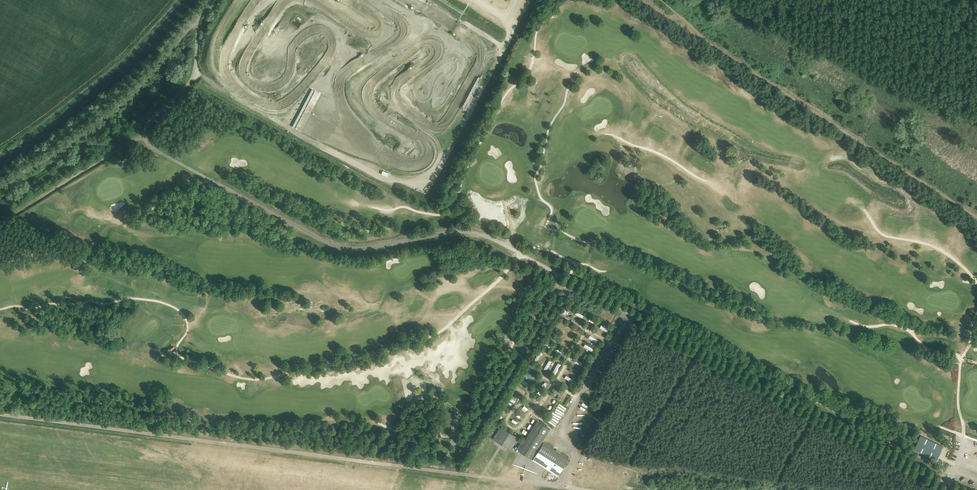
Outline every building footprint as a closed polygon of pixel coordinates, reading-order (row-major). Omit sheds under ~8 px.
[(292,22),(298,27),(301,22),(295,18),(292,22)] [(602,323),(600,328),(608,332),(610,327),(602,323)] [(597,342),(599,339),(591,334),(589,338),(597,342)] [(584,346),(593,351),(595,346),(586,341),(584,346)] [(567,374),(565,378),(574,383),(576,379),(567,374)] [(582,404),(581,407),(586,410),(588,407),(590,404),(585,401),(584,405),(582,404)] [(553,414),(548,421),(555,426),(560,419),(553,414)] [(519,451),(531,459),(550,429),(537,421),(519,451)] [(493,439),(511,450),(519,437),(501,426),(493,439)] [(920,436),(914,449),(937,460),(943,447),(920,436)] [(533,460),(558,476),(569,459),(544,443),(533,460)]
